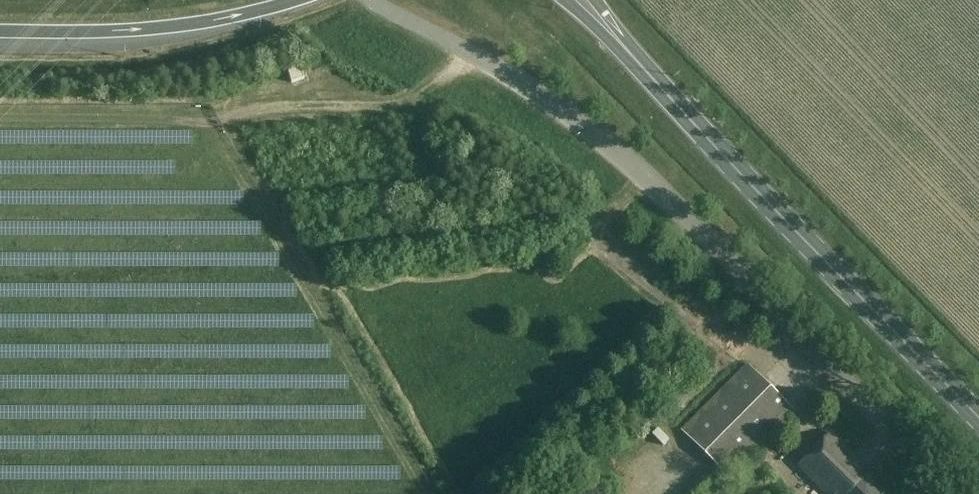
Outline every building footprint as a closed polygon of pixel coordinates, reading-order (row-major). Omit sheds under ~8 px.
[(300,67),(287,71),(291,83),(304,79),(300,67)] [(792,410),(748,366),(682,431),(726,475),(792,410)] [(831,435),(799,467),(827,493),(884,493),(857,467),(860,464),(831,435)] [(788,475),(801,465),(792,454),(779,464),(788,475)]
